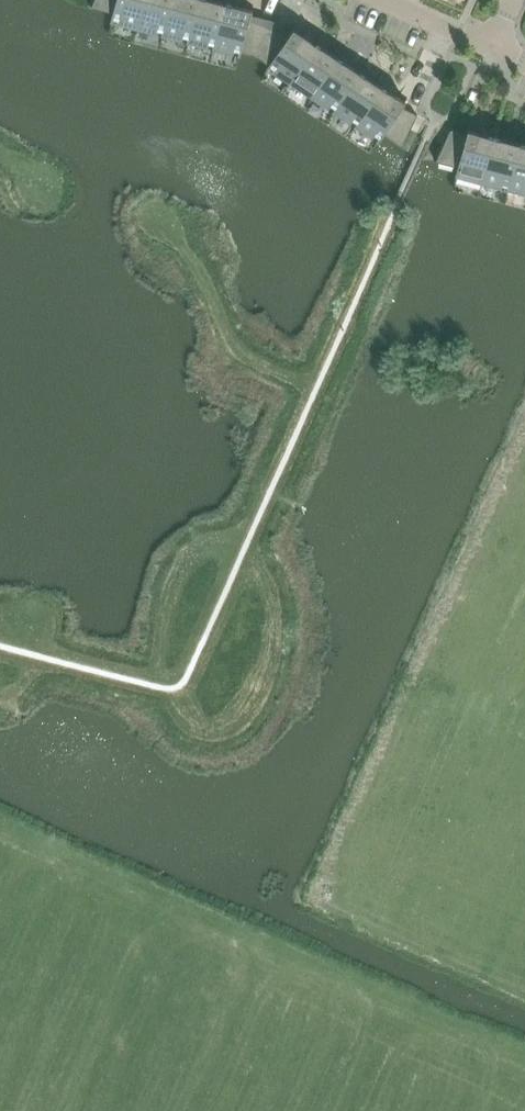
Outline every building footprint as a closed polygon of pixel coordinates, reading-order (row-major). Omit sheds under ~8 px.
[(138,25),(145,0),(95,0),(92,8),(114,13),(112,19),(138,25)] [(138,25),(164,32),(172,0),(145,0),(138,25)] [(190,39),(200,0),(172,0),(164,32),(190,39)] [(215,0),(200,0),(190,39),(215,46),(227,3),(215,0)] [(215,46),(257,56),(272,22),(271,22),(268,28),(250,20),(252,10),(227,3),(215,46)] [(272,22),(257,56),(292,80),(316,43),(294,28),(288,37),(270,29),(272,22)] [(292,80),(314,94),(338,58),(316,43),(292,80)] [(361,72),(338,58),(314,94),(336,109),(361,72)] [(336,109),(359,124),(383,87),(361,72),(336,109)] [(405,102),(383,87),(359,124),(381,138),(384,134),(403,147),(417,115),(401,107),(405,102)] [(457,172),(483,179),(494,137),(468,130),(466,137),(451,130),(437,161),(459,166),(457,172)] [(520,143),(494,137),(483,179),(509,186),(520,143)] [(524,190),(524,145),(520,143),(509,186),(524,190)]
